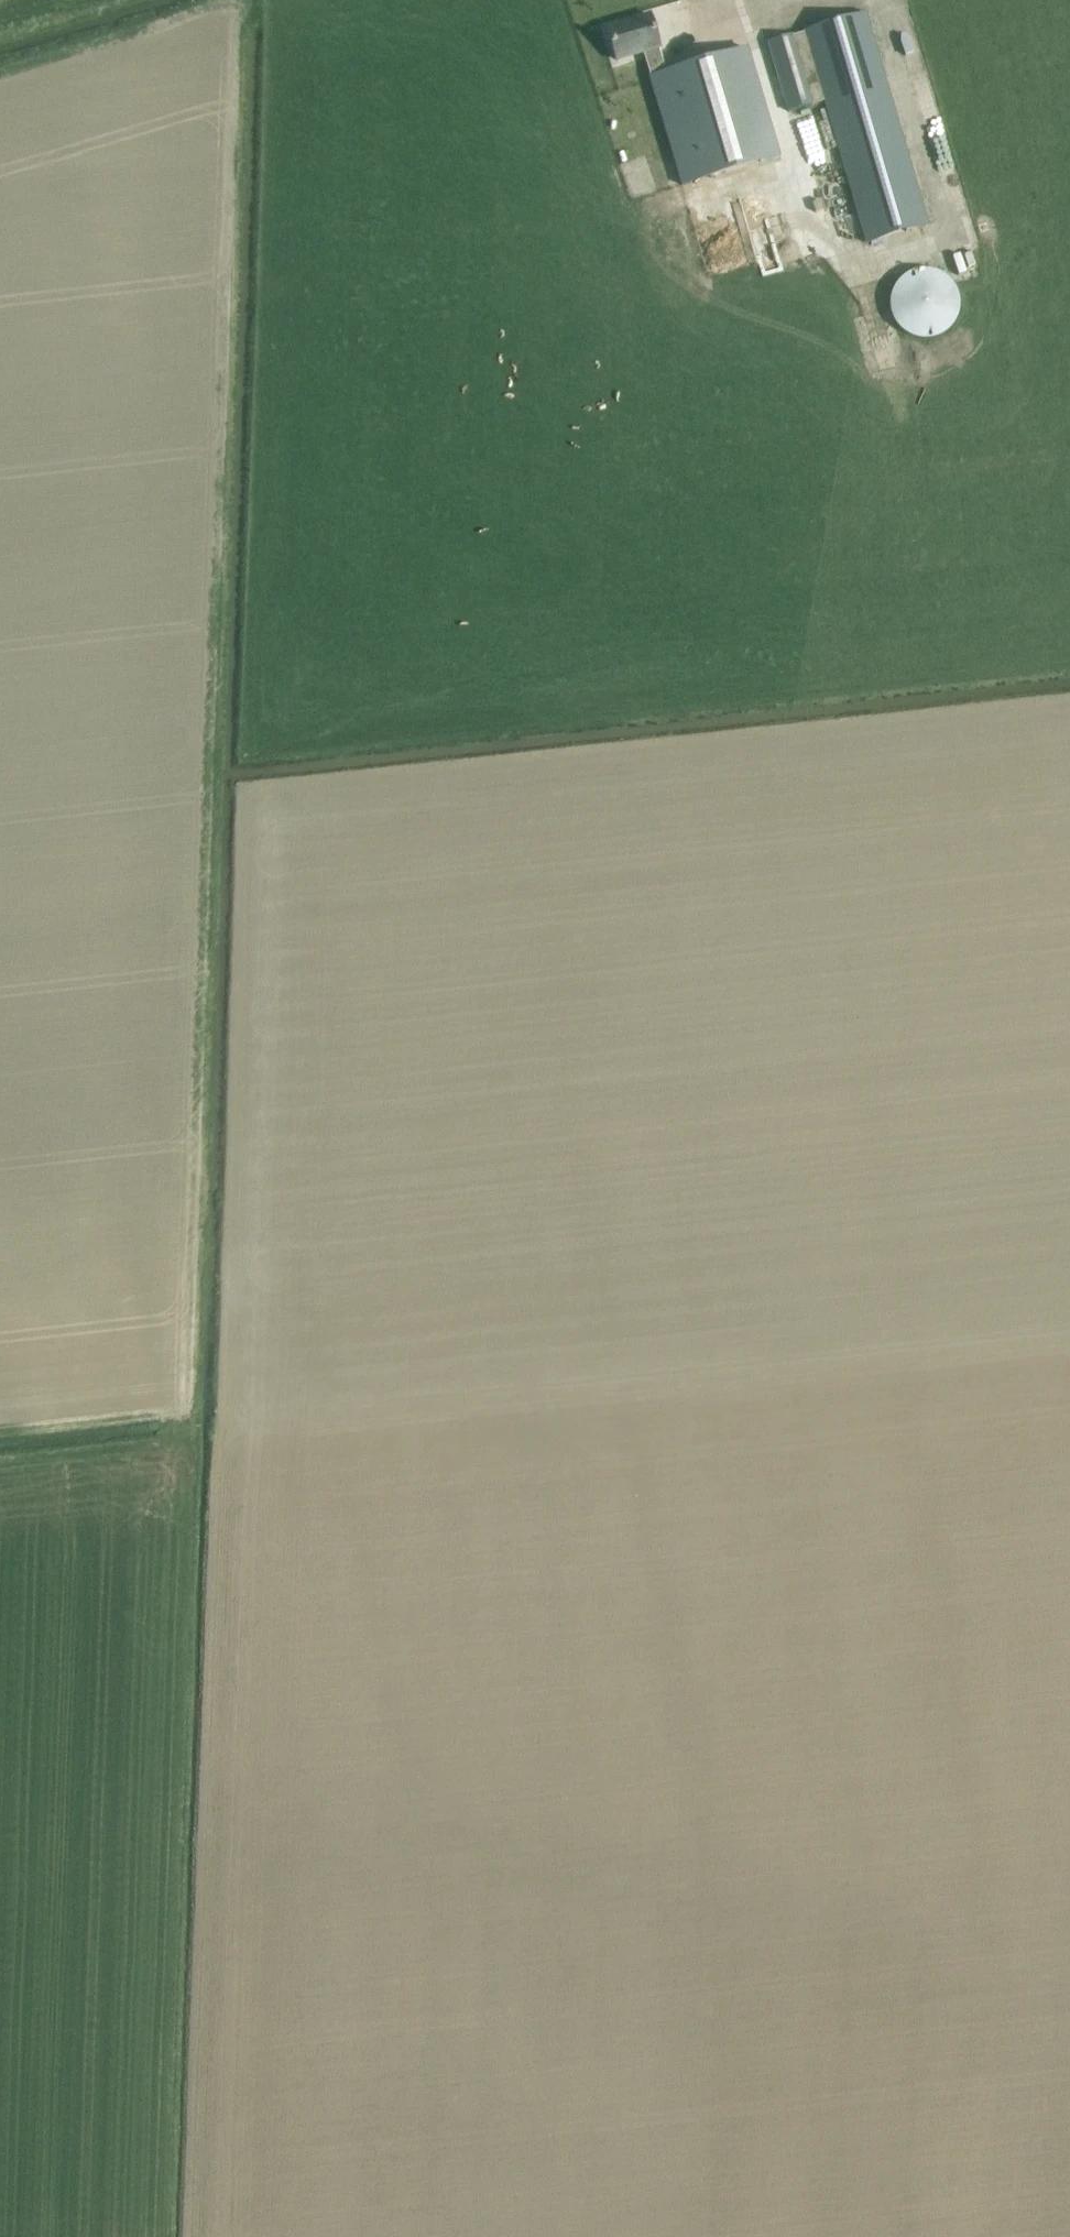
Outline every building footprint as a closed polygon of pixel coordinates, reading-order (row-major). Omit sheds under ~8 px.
[(866,13),(769,42),(779,77),(789,114),(816,105),(816,106),(825,104),(866,244),(929,225),(866,13)] [(607,28),(613,49),(616,59),(645,51),(685,185),(780,157),(748,48),(666,72),(659,47),(660,47),(650,15),(607,28)] [(712,270),(750,259),(732,196),(694,206),(712,270)] [(890,298),(890,309),(894,320),(900,328),(908,335),(918,338),(929,339),(939,336),(948,330),(955,322),(959,312),(960,302),(958,291),(952,282),(943,274),(933,270),(922,269),(911,272),(901,278),(894,287),(890,298)]
